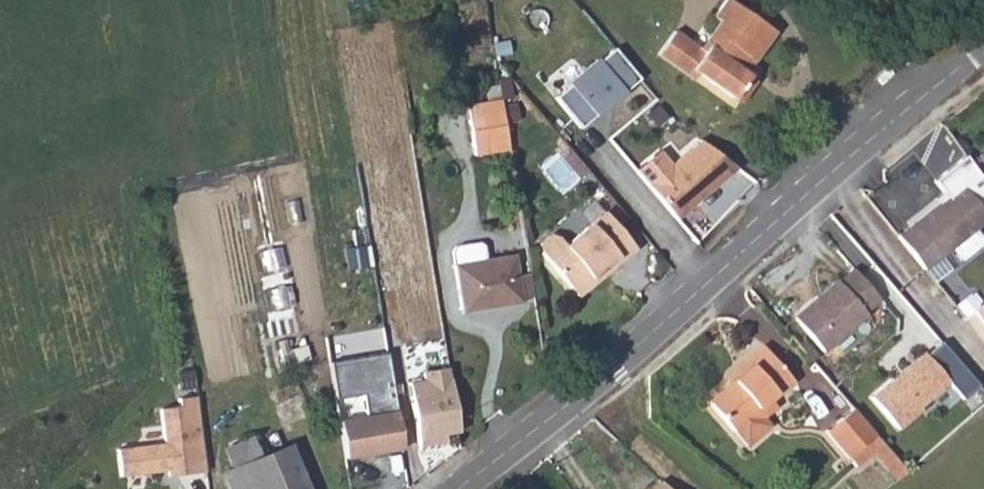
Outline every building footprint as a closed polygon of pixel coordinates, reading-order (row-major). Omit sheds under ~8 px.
[(673,30),(658,54),(693,79),(697,74),(732,97),(747,75),(738,69),(745,56),(751,61),(773,28),(730,0),(721,0),(712,14),(723,22),(704,51),(673,30)] [(624,91),(640,79),(615,48),(599,61),(598,59),(569,82),(570,84),(555,96),(580,127),(596,114),(597,116),(608,107),(605,103),(610,99),(612,103),(625,92),(624,91)] [(754,79),(747,75),(732,97),(738,102),(754,79)] [(475,153),(509,147),(500,98),(466,103),(475,153)] [(700,200),(737,168),(700,141),(647,186),(674,217),(697,197),(700,200)] [(895,233),(921,266),(947,245),(958,258),(981,239),(971,226),(983,216),(983,214),(959,183),(895,233)] [(548,232),(539,241),(542,253),(575,295),(602,274),(599,270),(614,258),(617,262),(634,249),(603,212),(562,243),(558,238),(548,232)] [(519,297),(534,295),(530,273),(516,276),(512,254),(486,258),(483,244),(477,240),(456,244),(451,250),(460,310),(520,300),(519,297)] [(602,274),(617,262),(614,258),(599,270),(602,274)] [(793,320),(781,330),(811,364),(822,354),(815,346),(859,310),(857,307),(872,294),(846,264),(831,277),(829,275),(786,313),(793,320)] [(972,309),(983,326),(983,301),(972,309)] [(300,334),(275,341),(277,344),(268,346),(272,357),(280,355),(284,370),(308,363),(300,334)] [(962,370),(937,342),(922,355),(922,354),(891,381),(890,380),(868,399),(897,431),(920,411),(918,409),(946,384),(961,401),(977,387),(962,370)] [(787,379),(757,344),(741,357),(745,363),(703,399),(729,428),(742,443),(767,421),(759,412),(769,403),(765,398),(787,379)] [(387,353),(327,363),(334,400),(360,395),(364,418),(337,422),(343,459),(403,449),(387,353)] [(462,431),(451,367),(424,371),(425,380),(409,382),(420,446),(448,442),(446,434),(462,431)] [(205,468),(195,392),(177,395),(178,403),(159,405),(163,440),(116,446),(119,473),(167,467),(168,473),(205,468)] [(847,458),(873,435),(850,409),(823,432),(847,458)] [(289,446),(307,488),(337,488),(314,435),(289,446)] [(222,472),(229,488),(307,488),(289,446),(287,444),(250,460),(242,441),(218,451),(227,471),(222,472)] [(664,488),(656,480),(643,488),(665,488),(664,488)]
